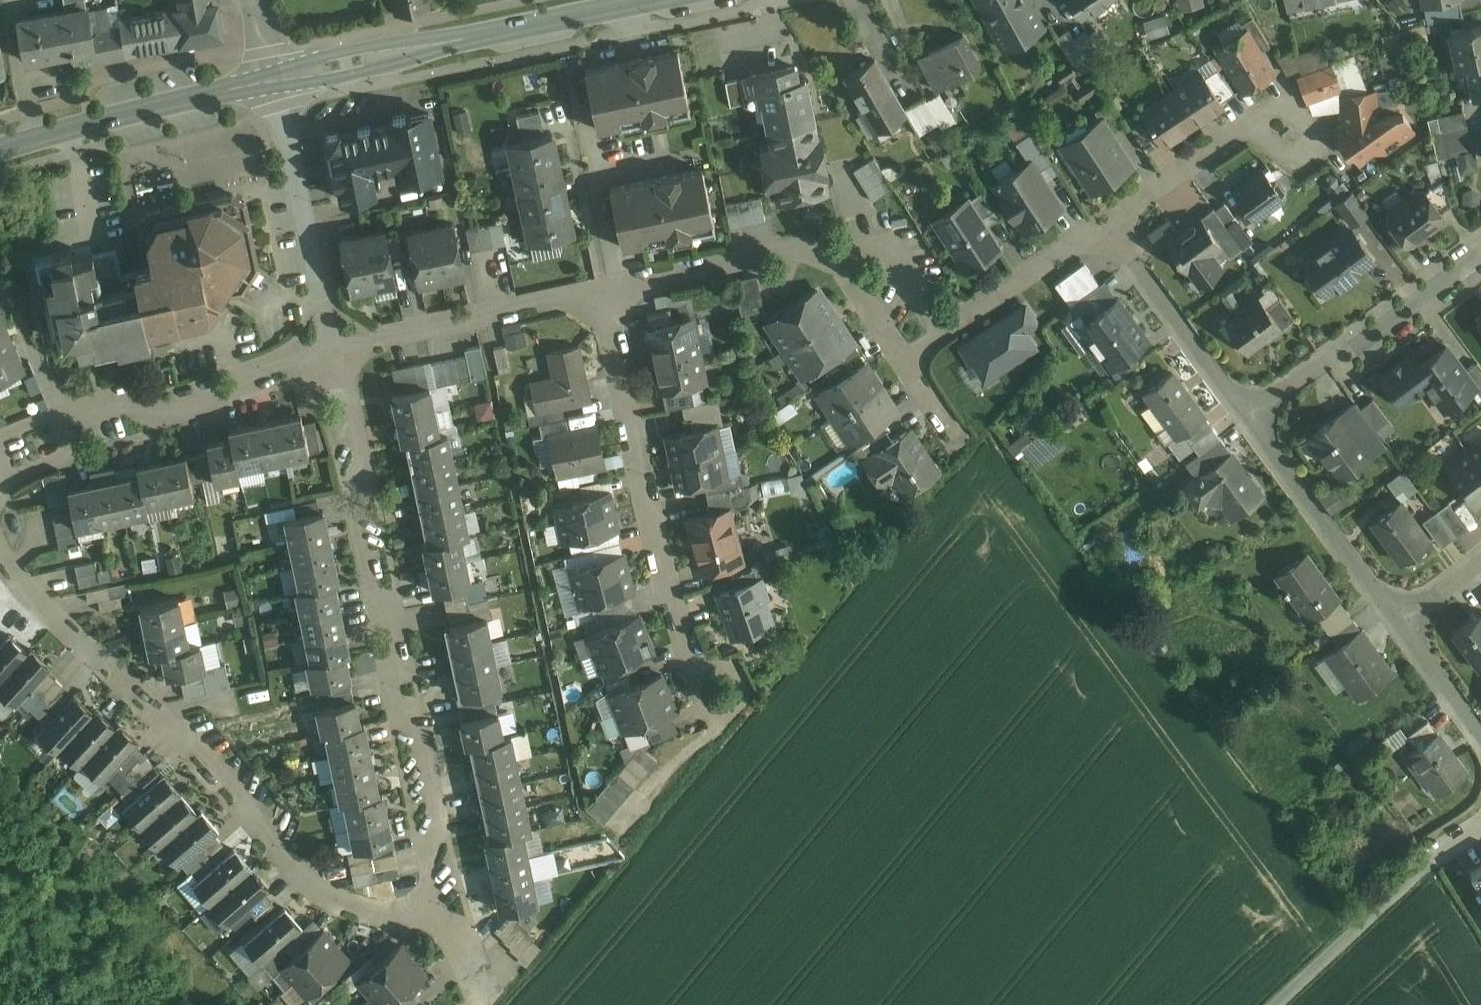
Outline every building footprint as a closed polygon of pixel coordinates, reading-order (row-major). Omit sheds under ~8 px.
[(66,11),(87,8),(86,0),(64,0),(66,11)] [(176,10),(218,3),(217,0),(175,0),(176,10)] [(1027,0),(978,0),(1004,48),(1042,28),(1027,0)] [(1081,19),(1111,0),(1069,0),(1081,19)] [(218,3),(176,10),(182,43),(190,42),(190,44),(216,40),(215,38),(223,36),(218,3)] [(118,4),(106,6),(110,30),(121,27),(120,20),(121,20),(118,4)] [(106,6),(93,9),(93,13),(89,14),(93,33),(110,30),(106,6)] [(66,11),(55,13),(62,48),(72,47),(76,63),(98,58),(97,54),(93,33),(89,14),(88,7),(87,8),(66,11)] [(121,20),(120,20),(121,27),(110,30),(114,55),(182,43),(176,10),(121,20)] [(55,13),(18,21),(25,56),(62,48),(55,13)] [(1150,38),(1172,30),(1166,13),(1144,20),(1150,38)] [(1451,33),(1455,49),(1458,66),(1468,64),(1475,96),(1480,95),(1480,26),(1451,33)] [(110,30),(93,33),(97,54),(111,51),(112,55),(114,55),(110,30)] [(1074,38),(1069,30),(1057,37),(1074,64),(1086,57),(1074,38)] [(1103,58),(1086,31),(1074,38),(1086,57),(1092,66),(1103,58)] [(1272,73),(1247,31),(1218,48),(1227,63),(1229,62),(1235,72),(1237,71),(1245,85),(1241,87),(1243,89),(1258,79),(1259,81),(1272,73)] [(980,67),(964,35),(919,57),(935,90),(980,67)] [(678,51),(586,70),(598,130),(690,110),(678,51)] [(884,80),(878,70),(879,70),(874,62),(876,60),(875,59),(844,77),(845,78),(862,108),(860,110),(875,134),(888,127),(903,118),(897,107),(901,105),(893,93),(894,92),(888,82),(886,79),(884,80)] [(1331,65),(1299,77),(1308,101),(1340,89),(1331,65)] [(795,66),(746,76),(752,105),(764,103),(770,131),(814,122),(814,120),(812,121),(810,113),(812,113),(806,79),(798,81),(795,66)] [(1235,93),(1217,68),(1205,77),(1222,102),(1235,93)] [(1202,76),(1186,87),(1184,84),(1172,92),(1194,126),(1195,125),(1194,123),(1204,116),(1205,118),(1224,105),(1222,102),(1205,77),(1202,72),(1200,73),(1202,76)] [(740,79),(726,82),(731,106),(745,103),(740,79)] [(1369,91),(1347,94),(1349,109),(1349,110),(1371,107),(1369,91)] [(1194,126),(1172,92),(1142,112),(1164,146),(1194,126)] [(940,94),(927,101),(939,123),(942,128),(955,121),(940,94)] [(924,97),(903,109),(919,136),(939,123),(927,101),(924,97)] [(432,99),(328,123),(346,201),(384,192),(380,175),(401,170),(404,183),(449,173),(432,99)] [(1113,99),(1095,111),(1101,120),(1102,119),(1112,133),(1128,123),(1113,99)] [(1371,107),(1349,110),(1349,109),(1342,110),(1344,124),(1380,119),(1378,106),(1371,107)] [(540,111),(516,116),(522,140),(545,135),(540,111)] [(1463,112),(1428,119),(1431,133),(1466,125),(1463,112)] [(1344,124),(1340,124),(1342,144),(1348,152),(1351,152),(1369,139),(1374,140),(1381,149),(1387,151),(1414,130),(1403,116),(1380,119),(1344,124)] [(1102,119),(1101,120),(1063,145),(1064,147),(1069,144),(1085,169),(1080,172),(1093,192),(1133,166),(1112,133),(1102,119)] [(1157,145),(1143,123),(1133,130),(1147,152),(1157,145)] [(838,193),(823,125),(773,136),(776,147),(760,151),(771,198),(787,195),(790,205),(838,193)] [(1466,125),(1431,133),(1437,158),(1472,150),(1466,125)] [(1052,162),(1033,132),(1016,143),(1030,162),(1031,162),(1038,172),(1052,162)] [(522,140),(510,143),(515,168),(558,159),(553,134),(545,135),(522,140)] [(893,189),(874,158),(854,171),(873,201),(889,191),(889,192),(893,189)] [(558,159),(515,168),(520,193),(563,183),(558,159)] [(1038,172),(1031,162),(1030,162),(996,185),(1005,199),(1003,201),(1014,217),(1016,216),(1025,230),(1061,207),(1040,176),(1038,172)] [(703,169),(610,188),(623,248),(715,228),(703,169)] [(1263,169),(1233,191),(1255,220),(1284,199),(1263,169)] [(1444,180),(1426,193),(1441,212),(1451,205),(1444,180)] [(563,183),(520,193),(525,217),(568,208),(563,183)] [(982,191),(968,200),(981,220),(995,211),(982,191)] [(1426,192),(1418,191),(1389,212),(1388,220),(1393,227),(1397,227),(1401,233),(1401,237),(1405,243),(1413,244),(1418,241),(1419,233),(1423,230),(1431,231),(1441,223),(1443,215),(1441,212),(1426,193),(1426,192)] [(1352,192),(1336,203),(1351,224),(1367,213),(1352,192)] [(234,195),(144,213),(155,268),(137,271),(149,327),(210,314),(225,292),(244,287),(260,264),(246,202),(234,195)] [(761,197),(726,205),(731,229),(766,221),(761,197)] [(981,220),(968,200),(944,216),(936,221),(945,235),(954,248),(961,243),(973,260),(996,245),(998,248),(999,247),(996,243),(984,224),(981,220)] [(568,208),(525,217),(531,243),(574,234),(568,208)] [(1229,229),(1213,208),(1201,217),(1216,238),(1229,229)] [(1216,238),(1201,217),(1199,218),(1199,219),(1180,233),(1167,242),(1167,243),(1188,271),(1189,270),(1186,266),(1199,256),(1201,259),(1220,246),(1220,247),(1221,246),(1222,246),(1216,238)] [(1170,220),(1151,234),(1161,248),(1167,243),(1167,242),(1180,233),(1170,220)] [(502,226),(502,222),(490,224),(495,247),(506,244),(502,226)] [(464,275),(453,224),(432,228),(442,279),(464,275)] [(490,224),(478,227),(483,249),(495,247),(490,224)] [(478,227),(467,229),(471,252),(483,249),(478,227)] [(432,228),(410,233),(421,284),(442,279),(432,228)] [(1243,248),(1229,229),(1216,238),(1222,246),(1221,246),(1226,253),(1230,258),(1243,248)] [(1350,229),(1332,242),(1305,262),(1328,295),(1374,261),(1350,229)] [(385,231),(364,235),(374,286),(396,282),(385,231)] [(364,235),(342,240),(343,244),(353,291),(374,286),(364,235)] [(1220,246),(1201,259),(1199,256),(1186,266),(1189,270),(1188,271),(1198,285),(1224,266),(1219,259),(1221,256),(1226,253),(1221,246),(1220,247),(1220,246)] [(149,327),(137,271),(120,274),(115,250),(75,259),(72,251),(40,257),(55,333),(61,332),(63,342),(78,338),(80,349),(95,345),(97,355),(152,344),(149,327)] [(1084,263),(1056,284),(1071,305),(1100,284),(1084,263)] [(757,276),(734,281),(742,316),(765,311),(757,276)] [(1223,287),(1228,304),(1251,297),(1247,281),(1223,287)] [(841,326),(818,291),(769,323),(805,376),(834,357),(853,344),(852,344),(841,326)] [(1291,328),(1270,297),(1233,324),(1254,354),(1291,328)] [(1118,299),(1080,327),(1093,344),(1095,342),(1111,365),(1109,366),(1110,367),(1113,365),(1131,352),(1148,339),(1147,338),(1130,316),(1131,316),(1118,299)] [(1026,306),(999,323),(1000,323),(962,348),(984,381),(1035,348),(1025,331),(1032,327),(1034,317),(1026,306)] [(671,309),(647,314),(650,328),(674,323),(671,309)] [(650,328),(649,328),(656,363),(699,354),(692,319),(674,323),(650,328)] [(0,324),(0,351),(14,345),(5,322),(0,324)] [(525,323),(506,325),(507,346),(527,344),(525,323)] [(853,344),(834,357),(838,362),(841,367),(847,363),(861,354),(853,343),(852,344),(853,344)] [(0,351),(0,379),(7,376),(24,369),(14,345),(0,351)] [(481,346),(466,349),(467,356),(471,378),(472,379),(487,376),(481,346)] [(505,346),(494,348),(499,373),(511,370),(505,346)] [(1427,385),(1446,409),(1475,387),(1477,386),(1465,371),(1447,346),(1416,369),(1427,385)] [(580,347),(548,353),(554,382),(532,387),(535,398),(538,413),(563,407),(591,402),(580,347)] [(1131,352),(1113,365),(1110,367),(1117,377),(1137,361),(1131,352)] [(699,354),(656,363),(662,391),(663,390),(690,385),(705,382),(699,354)] [(467,356),(455,358),(460,381),(471,378),(467,356)] [(455,358),(444,361),(448,383),(460,381),(455,358)] [(1408,358),(1389,372),(1382,377),(1402,404),(1427,385),(1416,369),(1408,358)] [(444,361),(432,363),(438,385),(448,383),(444,361)] [(1477,361),(1465,371),(1477,386),(1475,387),(1480,395),(1480,366),(1477,361)] [(425,363),(405,368),(410,391),(430,387),(425,363)] [(841,367),(827,376),(834,386),(854,373),(847,363),(841,367)] [(835,419),(882,388),(874,376),(869,379),(861,368),(854,373),(834,386),(820,395),(835,419)] [(1205,416),(1173,372),(1145,393),(1178,437),(1184,432),(1205,416)] [(690,385),(663,390),(667,410),(683,407),(695,405),(690,385)] [(410,391),(393,395),(398,419),(435,411),(430,387),(410,391)] [(882,388),(835,419),(850,442),(864,433),(884,420),(892,415),(885,404),(890,401),(882,388)] [(475,403),(480,419),(498,414),(493,398),(475,403)] [(535,398),(525,400),(528,415),(538,413),(535,398)] [(695,405),(683,407),(686,421),(692,420),(721,413),(718,400),(695,405)] [(1394,428),(1372,400),(1367,403),(1362,408),(1382,437),(1394,428)] [(1372,424),(1356,403),(1340,414),(1356,435),(1372,424)] [(528,415),(530,426),(540,424),(566,419),(563,407),(538,413),(528,415)] [(435,411),(398,419),(403,443),(411,441),(440,435),(435,411)] [(721,413),(692,420),(694,431),(716,427),(716,428),(724,426),(721,413)] [(1356,435),(1340,414),(1334,419),(1310,437),(1320,451),(1321,450),(1341,477),(1370,455),(1356,435)] [(301,415),(278,420),(286,457),(309,452),(303,424),(301,415)] [(1205,416),(1184,432),(1191,442),(1213,427),(1205,416)] [(566,419),(540,424),(542,437),(550,435),(569,431),(566,418),(566,419)] [(278,420),(254,425),(262,463),(286,457),(278,420)] [(884,420),(864,433),(871,442),(871,443),(887,432),(891,430),(884,420)] [(303,424),(309,452),(321,450),(315,421),(303,424)] [(254,425),(231,430),(238,468),(262,463),(254,425)] [(569,431),(550,435),(558,476),(605,467),(596,425),(569,431)] [(694,431),(668,437),(674,462),(721,452),(716,428),(716,427),(694,431)] [(1213,427),(1191,442),(1200,453),(1221,437),(1213,427)] [(232,438),(208,443),(210,451),(215,477),(216,481),(240,476),(238,468),(231,430),(230,431),(232,438)] [(870,458),(865,461),(881,486),(894,477),(905,495),(923,483),(920,478),(935,469),(910,431),(894,442),(870,458)] [(887,432),(871,443),(871,442),(863,447),(870,458),(894,442),(887,432)] [(440,435),(411,441),(416,466),(453,459),(448,433),(440,435)] [(1200,453),(1192,459),(1203,474),(1232,452),(1221,437),(1200,453)] [(1470,453),(1480,468),(1480,444),(1470,453)] [(210,451),(198,454),(203,479),(215,477),(210,451)] [(721,452),(674,462),(679,487),(704,482),(726,477),(726,476),(721,452)] [(1264,496),(1232,452),(1203,474),(1185,487),(1199,505),(1206,500),(1222,503),(1233,518),(1264,496)] [(1470,453),(1448,469),(1445,465),(1444,466),(1475,508),(1480,503),(1480,468),(1470,453)] [(198,454),(186,456),(192,482),(203,479),(198,454)] [(186,456),(162,461),(170,499),(194,494),(192,482),(186,456)] [(453,459),(416,466),(421,492),(458,484),(453,459)] [(162,461),(138,467),(140,474),(147,504),(170,499),(162,461)] [(114,468),(100,470),(101,473),(91,475),(93,484),(117,479),(114,468)] [(1403,498),(1420,486),(1407,468),(1390,480),(1403,498)] [(807,473),(763,480),(766,497),(810,489),(807,473)] [(117,479),(125,516),(148,512),(147,504),(140,474),(117,479)] [(726,477),(704,482),(707,493),(736,487),(734,474),(726,476),(726,477)] [(117,479),(93,484),(101,521),(125,516),(117,479)] [(1341,480),(1323,494),(1336,511),(1354,496),(1341,480)] [(93,484),(69,489),(71,500),(73,511),(76,522),(77,526),(101,521),(93,484)] [(458,484),(421,492),(427,517),(464,509),(458,484)] [(736,487),(707,493),(711,514),(730,509),(731,510),(734,510),(741,507),(741,505),(737,487),(736,487)] [(610,491),(555,503),(559,522),(614,511),(610,491)] [(71,500),(51,504),(53,515),(73,511),(71,500)] [(317,500),(295,504),(297,516),(319,511),(317,500)] [(1430,540),(1401,500),(1372,521),(1401,562),(1430,540)] [(1468,528),(1449,502),(1437,511),(1456,536),(1468,528)] [(464,509),(427,517),(432,543),(461,536),(469,535),(464,509)] [(711,514),(687,520),(700,572),(744,561),(730,509),(711,514)] [(297,516),(286,518),(291,542),(329,534),(324,512),(323,510),(319,511),(297,516)] [(73,511),(53,515),(55,526),(76,522),(73,511)] [(614,511),(559,522),(563,542),(618,530),(614,511)] [(1454,538),(1435,513),(1423,522),(1442,547),(1454,538)] [(76,522),(55,526),(58,537),(78,532),(77,526),(76,522)] [(78,532),(58,537),(60,547),(80,543),(78,532)] [(329,534),(291,542),(296,566),(333,558),(329,534)] [(432,543),(424,544),(429,568),(466,560),(461,536),(432,543)] [(624,553),(570,568),(575,587),(629,572),(624,553)] [(1338,598),(1313,565),(1314,564),(1306,553),(1277,575),(1288,590),(1289,589),(1310,618),(1309,619),(1310,620),(1317,614),(1324,624),(1345,608),(1339,599),(1339,598),(1338,597),(1338,598)] [(333,558),(296,566),(301,589),(335,582),(335,583),(339,582),(333,558)] [(429,568),(434,592),(443,590),(465,585),(472,584),(466,560),(429,568)] [(96,561),(76,565),(78,576),(98,572),(96,561)] [(765,566),(755,570),(759,582),(762,580),(762,582),(769,579),(765,566)] [(755,570),(732,578),(736,589),(759,582),(755,570)] [(98,572),(78,576),(80,587),(101,582),(98,572)] [(629,572),(575,587),(578,597),(580,606),(634,592),(629,572)] [(721,595),(735,636),(755,629),(753,622),(768,616),(763,600),(768,598),(762,582),(762,580),(759,582),(736,589),(721,595)] [(335,582),(301,589),(297,589),(302,613),(339,606),(338,601),(338,600),(335,583),(335,582)] [(465,585),(443,590),(445,602),(458,599),(468,597),(465,585)] [(109,586),(86,590),(89,602),(99,600),(111,597),(109,586)] [(111,597),(99,600),(100,604),(101,611),(124,606),(121,595),(111,597)] [(458,599),(445,602),(447,613),(470,608),(468,597),(458,599)] [(179,598),(142,606),(147,630),(184,623),(180,603),(179,598)] [(339,606),(302,613),(307,637),(344,629),(339,606)] [(596,607),(573,614),(577,625),(599,617),(596,607)] [(470,608),(447,613),(450,625),(472,620),(470,608)] [(1345,608),(1324,624),(1332,635),(1353,619),(1345,608)] [(1454,633),(1468,653),(1469,653),(1480,668),(1479,668),(1480,669),(1480,613),(1454,633)] [(640,615),(588,635),(595,653),(647,633),(640,615)] [(455,649),(492,641),(487,617),(472,620),(450,625),(455,649)] [(1353,619),(1332,635),(1339,644),(1360,629),(1353,619)] [(184,623),(147,630),(152,655),(164,652),(164,651),(189,646),(189,645),(184,623)] [(1375,649),(1361,630),(1362,629),(1361,628),(1360,629),(1339,644),(1326,654),(1326,655),(1329,654),(1349,681),(1346,682),(1358,698),(1394,672),(1382,656),(1380,658),(1374,650),(1375,649)] [(344,629),(307,637),(312,660),(345,653),(346,654),(349,653),(344,629)] [(647,633),(595,653),(602,672),(623,664),(654,652),(647,633)] [(9,634),(6,637),(0,644),(0,683),(29,652),(28,652),(9,634)] [(511,636),(500,637),(501,656),(512,655),(511,636)] [(492,641),(455,649),(459,672),(497,664),(492,641)] [(189,646),(164,651),(164,652),(169,675),(180,673),(203,668),(206,668),(201,643),(189,645),(189,646)] [(0,683),(0,689),(17,704),(33,687),(48,670),(52,667),(32,648),(28,652),(29,652),(0,683)] [(345,653),(312,660),(308,661),(313,685),(327,682),(350,678),(351,678),(346,654),(345,653)] [(226,664),(214,666),(219,688),(231,686),(226,664)] [(497,664),(459,672),(464,696),(465,696),(481,693),(502,688),(497,664)] [(623,664),(602,672),(606,683),(628,675),(623,664)] [(206,668),(203,668),(205,680),(208,691),(219,688),(214,666),(206,668)] [(203,668),(180,673),(183,685),(205,680),(203,668)] [(48,670),(33,687),(41,695),(57,678),(48,670)] [(610,693),(617,712),(669,693),(662,674),(632,685),(610,693)] [(628,675),(606,683),(610,693),(632,685),(628,675)] [(57,678),(41,695),(50,703),(66,686),(57,678)] [(350,678),(327,682),(330,694),(350,689),(352,689),(350,678)] [(205,680),(183,685),(185,696),(208,692),(208,691),(205,680)] [(350,689),(330,694),(332,705),(355,700),(352,689),(350,689)] [(63,690),(47,707),(55,715),(71,698),(63,690)] [(464,696),(457,697),(459,709),(483,704),(481,693),(465,696),(464,696)] [(669,693),(617,712),(624,731),(648,722),(676,711),(669,693)] [(55,715),(39,732),(59,751),(63,747),(62,747),(94,713),(93,712),(75,694),(55,715)] [(332,705),(318,708),(323,732),(327,731),(360,724),(360,723),(355,700),(332,705)] [(483,704),(459,709),(462,720),(486,715),(483,704)] [(94,713),(62,747),(63,747),(82,765),(85,761),(116,727),(97,709),(93,712),(94,713)] [(486,715),(462,720),(461,720),(466,744),(474,743),(504,736),(499,712),(486,715)] [(1428,720),(1407,735),(1417,748),(1437,733),(1428,720)] [(360,724),(327,731),(332,754),(369,747),(364,722),(360,723),(360,724)] [(648,722),(624,731),(630,747),(654,737),(648,722)] [(119,723),(116,727),(85,761),(104,779),(108,775),(117,765),(133,749),(137,744),(139,742),(119,723)] [(1466,772),(1437,733),(1417,748),(1407,755),(1419,773),(1425,769),(1430,776),(1428,778),(1439,793),(1466,772)] [(504,736),(474,743),(479,766),(516,758),(511,735),(504,736)] [(148,754),(137,744),(133,749),(141,756),(129,769),(130,770),(147,755),(148,754)] [(658,760),(641,746),(633,755),(650,769),(658,760)] [(369,747),(332,754),(337,778),(374,770),(369,747)] [(133,749),(117,765),(125,773),(129,769),(141,756),(133,749)] [(147,755),(130,770),(137,779),(140,777),(155,764),(147,755)] [(650,769),(633,755),(626,764),(643,778),(650,769)] [(516,758),(479,766),(484,790),(521,782),(516,758)] [(643,778),(626,764),(618,773),(635,788),(643,778)] [(125,773),(117,765),(108,775),(123,791),(124,791),(137,779),(130,770),(129,769),(125,773)] [(374,770),(337,778),(342,802),(346,801),(346,800),(379,794),(379,793),(374,770)] [(129,801),(125,805),(142,826),(181,792),(163,772),(147,786),(129,801)] [(618,773),(610,782),(627,796),(635,788),(618,773)] [(137,779),(124,791),(123,791),(122,792),(129,801),(147,786),(140,777),(137,779)] [(521,782),(484,790),(489,813),(526,805),(521,782)] [(627,796),(610,782),(602,791),(620,806),(627,796)] [(620,806),(602,791),(595,800),(612,814),(620,806)] [(181,792),(142,826),(159,846),(163,843),(198,812),(197,812),(181,792)] [(379,794),(346,800),(346,801),(351,824),(388,816),(383,792),(379,793),(379,794)] [(612,814),(595,800),(587,809),(604,823),(612,814)] [(526,805),(489,813),(494,837),(523,830),(531,829),(526,805)] [(198,812),(163,843),(180,863),(198,847),(215,833),(219,829),(201,808),(197,812),(198,812)] [(388,816),(351,824),(356,848),(370,845),(393,840),(388,816)] [(494,837),(486,838),(491,862),(528,854),(523,830),(494,837)] [(215,833),(198,847),(205,856),(223,841),(215,833)] [(393,840),(370,845),(373,857),(395,852),(393,840)] [(223,841),(205,856),(213,865),(230,850),(223,841)] [(577,862),(608,860),(607,841),(576,843),(577,862)] [(356,848),(348,850),(350,861),(373,857),(370,845),(356,848)] [(213,865),(195,880),(213,901),(252,867),(234,847),(230,850),(213,865)] [(528,854),(491,862),(496,885),(533,877),(528,854)] [(373,857),(350,861),(353,873),(375,868),(373,857)] [(252,867),(213,901),(230,921),(248,906),(265,891),(269,888),(252,867)] [(375,868),(353,873),(355,884),(367,882),(378,880),(375,868)] [(1473,878),(1480,891),(1480,872),(1473,878)] [(378,880),(367,882),(369,894),(392,889),(389,877),(378,880)] [(496,885),(501,910),(539,902),(534,877),(533,877),(496,885)] [(265,891),(248,906),(256,915),(273,900),(265,891)] [(273,900),(256,915),(263,924),(281,909),(273,900)] [(263,924),(245,939),(263,959),(283,941),(302,926),(284,905),(281,909),(263,924)] [(510,912),(495,929),(504,937),(517,921),(519,920),(510,912)] [(504,937),(502,939),(511,946),(525,930),(526,929),(517,921),(504,937)] [(294,953),(282,964),(294,979),(337,942),(324,928),(294,953)] [(511,946),(510,948),(519,956),(533,940),(534,938),(525,930),(511,946)] [(519,956),(518,957),(527,965),(542,947),(533,940),(519,956)] [(283,941),(263,959),(263,960),(285,987),(294,979),(282,964),(294,953),(283,941)] [(337,942),(294,979),(307,994),(325,979),(350,957),(337,942)] [(402,944),(359,981),(372,995),(414,958),(402,944)] [(371,954),(351,972),(358,979),(378,962),(371,954)] [(372,995),(380,1004),(390,1004),(401,996),(427,973),(414,958),(372,995)] [(307,994),(306,994),(314,1003),(333,988),(325,979),(307,994)] [(401,996),(390,1004),(408,1004),(401,996)]
